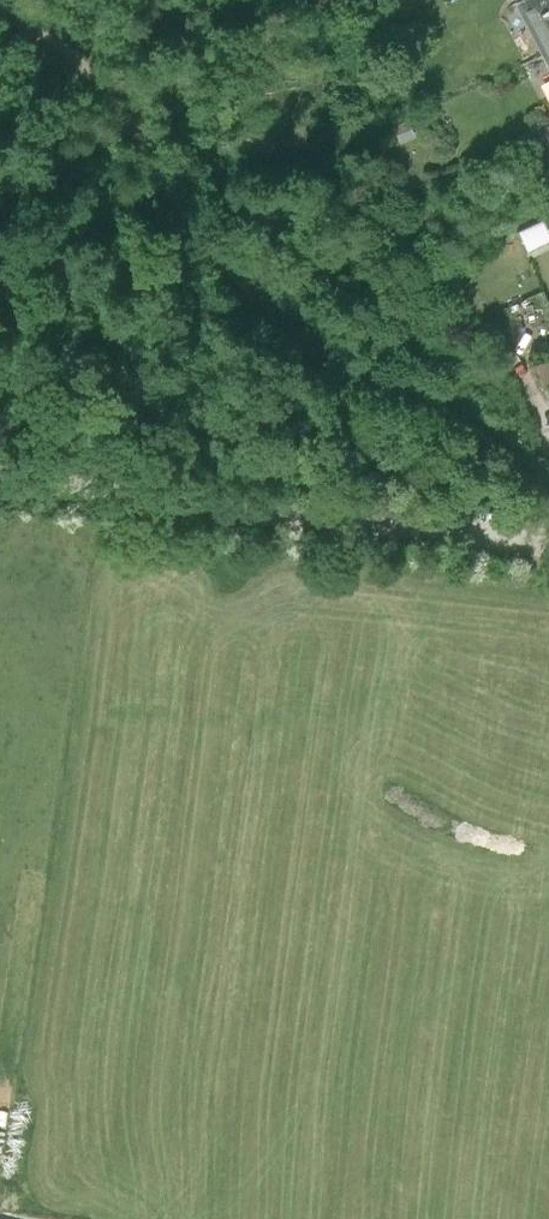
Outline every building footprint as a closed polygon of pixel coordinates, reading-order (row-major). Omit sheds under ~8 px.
[(536,50),(548,43),(548,0),(509,0),(536,50)] [(536,50),(548,74),(548,43),(536,50)]
